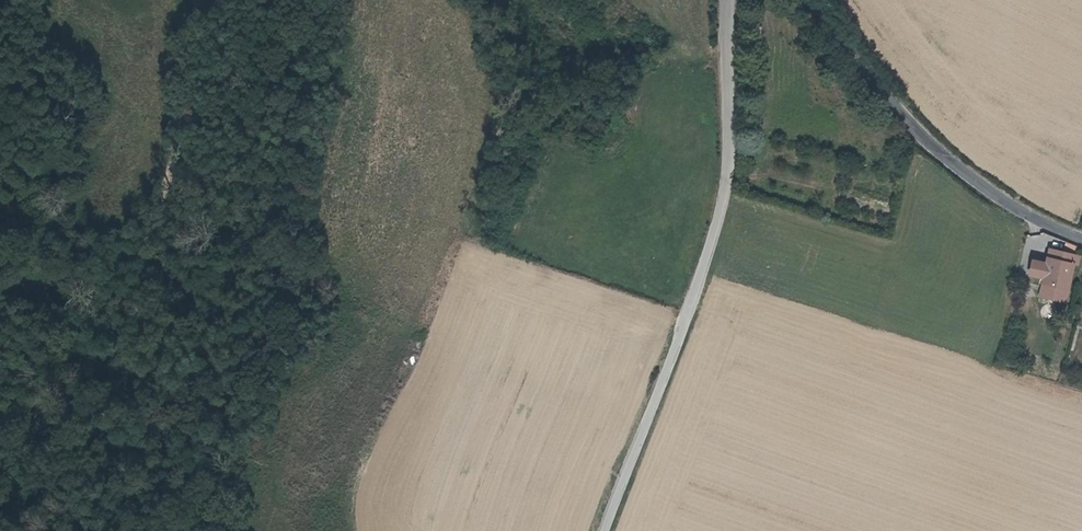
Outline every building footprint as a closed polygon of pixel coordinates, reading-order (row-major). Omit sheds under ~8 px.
[(1069,290),(1075,265),(1079,266),(1081,257),(1077,256),(1051,250),(1049,260),(1045,278),(1043,284),(1044,284),(1068,290),(1069,290)] [(1031,275),(1045,278),(1049,260),(1036,257),(1035,262),(1034,262),(1031,275)] [(1068,290),(1044,284),(1041,297),(1065,303),(1068,290)]
